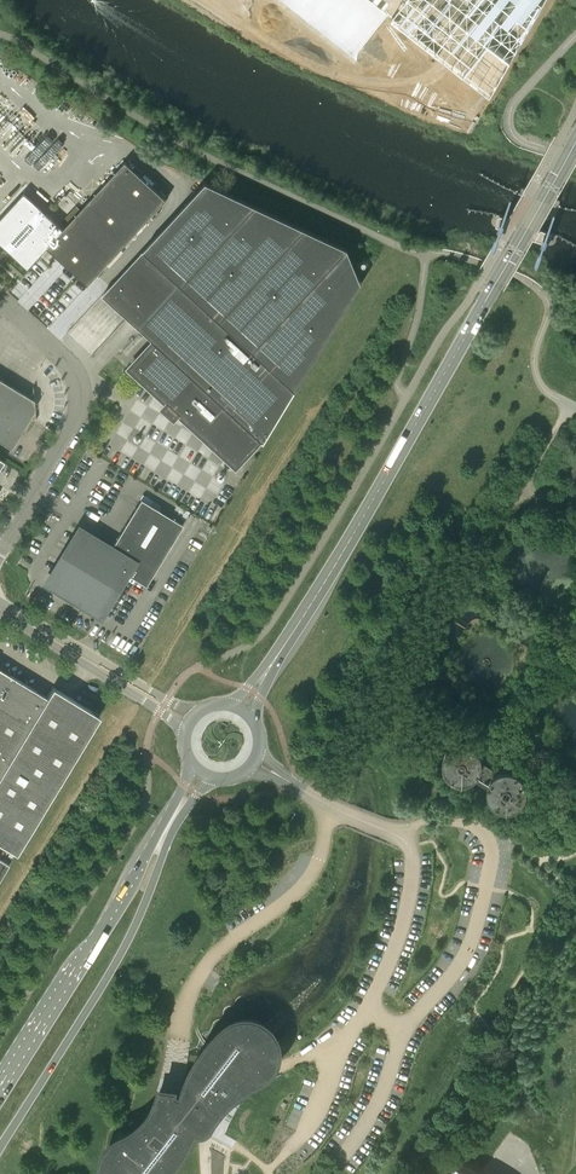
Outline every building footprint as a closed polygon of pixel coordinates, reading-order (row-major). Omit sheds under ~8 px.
[(491,96),(545,0),(368,0),(491,96)] [(53,208),(41,220),(11,253),(28,269),(48,248),(88,285),(167,200),(126,162),(70,223),(53,208)] [(103,295),(127,317),(154,342),(131,367),(130,366),(129,368),(145,383),(237,467),(238,465),(260,440),(263,443),(263,444),(264,444),(362,283),(348,249),(206,182),(103,295)] [(521,189),(519,194),(552,207),(554,202),(521,189)] [(11,448),(35,410),(33,394),(26,395),(0,379),(0,442),(11,448)] [(182,525),(140,499),(113,544),(78,523),(41,584),(101,620),(129,575),(146,585),(182,525)] [(15,853),(100,715),(52,686),(46,697),(0,669),(0,844),(15,853)] [(457,789),(460,789),(462,789),(463,792),(467,791),(466,788),(468,788),(470,786),(472,785),(474,783),(476,781),(478,777),(479,774),(480,772),(480,769),(480,767),(481,767),(481,764),(479,764),(478,761),(476,758),(477,757),(476,755),(475,756),(473,754),(471,752),(468,751),(465,750),(462,749),(458,749),(454,750),(450,752),(447,754),(444,756),(442,759),(441,763),(440,767),(440,770),(440,774),(441,777),(443,780),(445,783),(448,785),(451,787),(454,788),(457,789)] [(503,774),(499,775),(499,776),(497,777),(495,778),(492,781),(490,784),(489,786),(487,789),(487,794),(487,796),(487,800),(488,803),(490,806),(493,809),(496,812),(499,814),(503,815),(507,815),(511,815),(515,814),(518,812),(521,809),(523,806),(525,803),(526,800),(527,797),(527,793),(526,790),(525,786),(522,782),(519,779),(516,777),(512,775),(512,774),(509,773),(509,775),(503,775),(503,774)] [(9,865),(0,859),(0,879),(9,865)] [(107,1164),(107,1166),(107,1168),(107,1170),(108,1173),(164,1173),(166,1172),(172,1166),(175,1162),(177,1159),(181,1155),(184,1150),(186,1147),(189,1142),(191,1139),(193,1136),(195,1133),(195,1132),(197,1128),(198,1128),(199,1128),(200,1128),(201,1127),(201,1126),(202,1126),(202,1125),(201,1124),(201,1123),(200,1122),(201,1120),(212,1125),(215,1120),(217,1116),(219,1113),(222,1109),(224,1105),(227,1102),(230,1099),(233,1095),(234,1094),(238,1091),(240,1089),(244,1086),(247,1084),(251,1082),(255,1079),(257,1078),(261,1076),(263,1074),(266,1073),(267,1071),(269,1069),(271,1067),(272,1066),(273,1063),(274,1062),(275,1060),(275,1058),(276,1056),(276,1055),(276,1052),(277,1050),(277,1048),(276,1047),(276,1045),(276,1044),(275,1042),(275,1040),(274,1039),(273,1037),(273,1036),(272,1034),(271,1033),(269,1031),(268,1030),(267,1028),(265,1027),(263,1025),(261,1024),(259,1023),(257,1022),(254,1021),(252,1021),(250,1021),(247,1021),(243,1021),(240,1021),(238,1022),(236,1023),(234,1024),(233,1024),(230,1026),(229,1027),(223,1032),(219,1036),(217,1038),(212,1044),(209,1047),(205,1052),(201,1057),(198,1062),(196,1066),(193,1071),(190,1075),(189,1078),(188,1080),(187,1083),(185,1087),(183,1093),(182,1096),(173,1093),(172,1092),(172,1091),(171,1090),(170,1090),(170,1089),(169,1089),(168,1089),(167,1089),(166,1090),(166,1091),(165,1091),(165,1092),(164,1093),(162,1094),(161,1095),(159,1096),(158,1097),(157,1099),(155,1104),(154,1108),(152,1112),(151,1114),(149,1117),(147,1119),(144,1123),(142,1125),(138,1129),(137,1131),(135,1132),(134,1133),(132,1135),(130,1137),(127,1139),(119,1143),(118,1144),(116,1145),(115,1146),(114,1147),(112,1150),(111,1151),(110,1153),(109,1155),(108,1157),(107,1162),(107,1164)] [(482,1169),(490,1173),(508,1173),(526,1146),(506,1133),(482,1169)]
